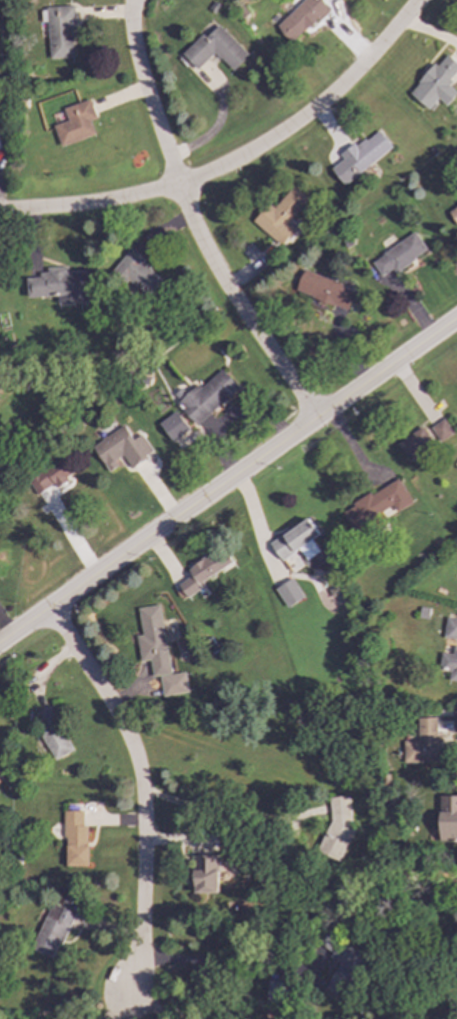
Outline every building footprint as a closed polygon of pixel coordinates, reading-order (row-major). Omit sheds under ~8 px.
[(291,44),(329,9),(320,0),(303,0),(275,26),(291,44)] [(49,59),(73,57),(70,28),(75,28),(73,6),(40,9),(41,22),(46,22),(49,59)] [(248,56),(218,25),(205,37),(202,34),(181,54),(196,70),(214,53),(232,72),(248,56)] [(437,99),(446,106),(456,93),(446,85),(456,71),(456,63),(446,54),(437,66),(433,63),(409,94),(428,109),(437,99)] [(53,125),(60,146),(94,135),(90,122),(96,120),(89,100),(63,108),(67,121),(53,125)] [(392,147),(376,128),(341,157),(343,159),(330,169),(343,186),(392,147)] [(252,222),(280,246),(293,231),(286,226),(308,199),(292,186),(272,209),(266,204),(252,222)] [(446,210),(456,228),(456,203),(446,210)] [(370,260),(380,277),(391,270),(393,272),(425,252),(414,233),(370,260)] [(130,250),(111,271),(125,284),(128,281),(147,298),(163,280),(130,250)] [(26,298),(56,296),(57,305),(87,303),(85,270),(68,271),(67,267),(46,268),(46,276),(25,277),(26,298)] [(347,310),(354,289),(301,271),(294,293),(347,310)] [(200,388),(196,384),(176,403),(197,426),(238,388),(221,369),(200,388)] [(172,442),(189,429),(175,411),(158,424),(172,442)] [(452,435),(443,419),(430,427),(439,443),(452,435)] [(92,445),(108,472),(117,466),(114,461),(122,456),(130,467),(153,453),(141,435),(133,440),(124,426),(92,445)] [(396,443),(408,461),(433,445),(421,427),(396,443)] [(37,495),(53,484),(57,489),(68,481),(65,477),(72,472),(61,457),(27,481),(37,495)] [(411,503),(398,479),(340,511),(351,530),(393,508),(395,512),(411,503)] [(281,561),(298,550),(306,561),(319,552),(311,540),(319,535),(307,518),(269,544),(281,561)] [(186,598),(201,588),(199,584),(231,563),(222,548),(188,570),(192,575),(178,584),(186,598)] [(287,608),(304,597),(291,578),(275,589),(287,608)] [(162,696),(188,693),(185,673),(170,675),(160,605),(137,608),(142,637),(136,638),(139,662),(149,661),(152,678),(159,677),(162,696)] [(445,618),(443,638),(456,639),(456,619),(445,618)] [(453,646),(452,655),(441,653),(438,670),(450,672),(448,680),(456,682),(456,647),(453,646)] [(403,741),(404,763),(440,763),(439,718),(417,718),(417,741),(403,741)] [(55,761),(72,750),(54,720),(36,731),(55,761)] [(439,842),(456,842),(456,793),(456,796),(439,796),(439,842)] [(340,862),(354,833),(349,796),(329,798),(331,819),(317,851),(340,862)] [(87,866),(87,825),(82,825),(82,811),(64,811),(64,866),(87,866)] [(217,855),(193,856),(194,894),(218,893),(217,855)] [(55,959),(73,913),(49,903),(31,951),(55,959)] [(323,990),(344,1001),(368,955),(326,933),(319,945),(332,952),(329,958),(338,963),(323,990)]
